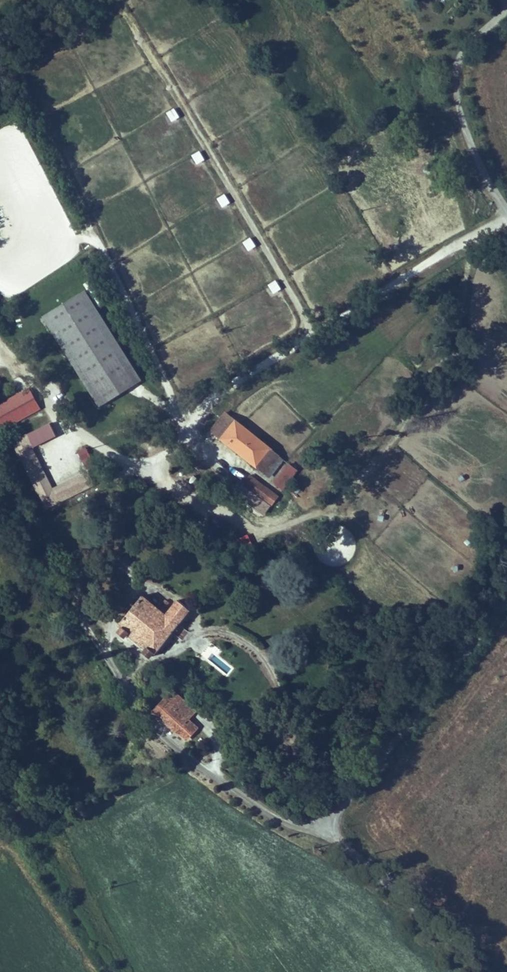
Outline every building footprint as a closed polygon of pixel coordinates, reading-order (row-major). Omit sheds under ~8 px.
[(490,3),(487,0),(485,0),(480,4),(484,9),(490,3)] [(170,122),(179,118),(175,108),(166,112),(170,122)] [(217,151),(227,145),(222,138),(213,144),(217,151)] [(196,165),(205,161),(199,151),(191,156),(196,165)] [(221,208),(230,204),(225,194),(217,198),(221,208)] [(242,242),(248,252),(256,247),(250,237),(242,242)] [(273,294),(281,289),(276,280),(268,285),(273,294)] [(137,384),(84,294),(43,318),(95,408),(137,384)] [(40,410),(29,389),(0,404),(0,432),(40,410)] [(281,457),(226,412),(211,429),(266,475),(281,457)] [(34,446),(56,438),(50,424),(10,441),(38,510),(91,489),(85,473),(51,487),(34,446)] [(82,464),(92,460),(86,447),(77,451),(82,464)] [(277,497),(249,476),(242,484),(271,506),(277,497)] [(363,551),(367,546),(346,529),(342,535),(363,551)] [(152,655),(190,610),(177,599),(164,613),(142,595),(117,625),(120,628),(127,633),(145,648),(151,654),(152,655)] [(182,640),(189,632),(180,625),(173,633),(182,640)] [(127,633),(120,628),(117,631),(124,637),(127,633)] [(148,658),(151,654),(145,648),(141,652),(148,658)] [(164,700),(189,723),(197,715),(172,691),(164,700)] [(186,740),(196,730),(189,723),(164,700),(153,712),(178,735),(179,733),(186,740)]
